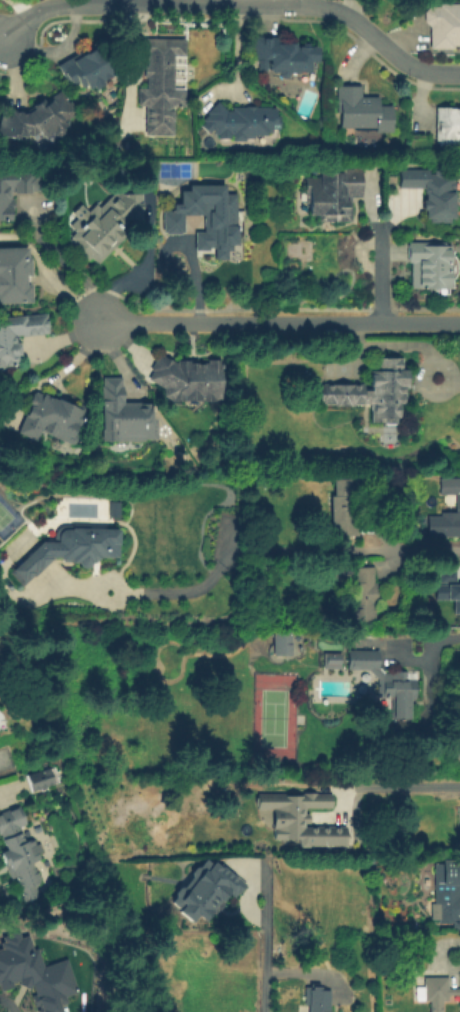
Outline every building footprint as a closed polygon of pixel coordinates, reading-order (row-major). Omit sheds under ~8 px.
[(441,4),(459,4),(459,46),(453,46),(453,49),(430,49),(430,26),(426,21),(426,12),(431,7),(441,7),(441,4)] [(254,36),(280,37),(279,43),(288,44),(288,42),(295,42),(295,47),(310,48),(309,72),(296,71),(296,73),(289,72),(289,75),(286,78),(282,78),(280,75),(280,72),(273,72),(268,69),(268,60),(267,60),(266,71),(258,70),(258,59),(253,59),(254,36)] [(137,38),(185,39),(184,57),(173,57),(172,88),(184,89),(183,107),(172,107),(171,135),(143,135),(144,106),(137,106),(137,89),(144,89),(144,77),(143,77),(143,66),(145,66),(145,56),(137,56),(137,38)] [(56,65),(104,39),(116,61),(107,67),(111,75),(101,81),(103,84),(94,89),(92,86),(87,89),(85,85),(80,88),(78,83),(72,86),(69,81),(66,83),(56,65)] [(170,87),(181,87),(182,57),(171,57),(170,87)] [(340,128),(340,112),(337,112),(337,87),(360,87),(360,97),(378,97),(378,105),(391,105),(391,132),(375,132),(375,128),(340,128)] [(16,140),(0,135),(0,115),(1,109),(27,113),(34,109),(33,106),(43,100),(44,101),(61,91),(68,102),(69,102),(76,112),(63,120),(65,124),(63,125),(62,133),(57,136),(52,135),(51,133),(42,138),(38,132),(30,136),(25,133),(25,137),(17,135),(16,140)] [(218,102),(228,112),(233,112),(233,107),(269,107),(269,109),(274,109),(274,116),(278,116),(278,129),(271,129),(271,131),(266,131),(266,135),(253,135),(253,138),(245,138),(245,140),(232,140),(232,135),(230,135),(230,137),(218,137),(218,135),(216,135),(212,130),(208,134),(200,126),(203,122),(202,121),(208,115),(207,112),(218,102)] [(436,108),(459,108),(459,143),(455,143),(455,136),(445,136),(445,133),(436,132),(436,108)] [(362,169),(364,199),(353,199),(354,222),(321,223),(321,217),(311,217),(311,197),(306,197),(306,179),(322,179),(322,171),(362,169)] [(9,218),(0,218),(0,170),(38,170),(38,189),(9,189),(9,218)] [(401,188),(401,170),(428,170),(428,175),(453,175),(453,218),(449,218),(449,223),(431,222),(431,218),(424,218),(424,209),(421,209),(422,201),(424,201),(425,189),(401,188)] [(212,257),(212,245),(207,245),(207,250),(195,250),(195,229),(204,229),(204,212),(183,212),(183,232),(162,231),(162,212),(172,212),(172,203),(178,203),(178,190),(188,190),(188,183),(224,183),(224,193),(234,193),(234,245),(225,245),(225,258),(212,257)] [(95,263),(67,237),(100,200),(103,202),(116,187),(122,192),(141,192),(141,214),(128,214),(123,220),(129,226),(95,263)] [(409,242),(446,242),(446,247),(450,247),(450,288),(410,288),(411,263),(408,263),(409,242)] [(29,300),(0,301),(0,248),(28,247),(29,300)] [(17,369),(0,370),(0,318),(46,314),(48,332),(14,335),(17,369)] [(171,399),(148,377),(158,354),(177,363),(219,362),(219,399),(171,399)] [(320,403),(320,386),(322,386),(322,384),(363,384),(363,388),(373,388),(373,371),(379,371),(379,359),(402,359),(402,370),(407,370),(407,386),(405,386),(405,404),(399,404),(399,417),(395,417),(395,424),(385,424),(384,419),(381,419),(381,422),(371,422),(371,403),(353,403),(353,407),(334,407),(334,403),(320,403)] [(157,438),(101,439),(101,378),(121,378),(121,404),(148,404),(148,417),(157,417),(157,438)] [(74,445),(42,431),(38,441),(17,432),(37,389),(88,411),(74,445)] [(333,479),(358,479),(358,503),(356,503),(356,536),(331,536),(330,496),(334,496),(333,479)] [(439,479),(459,479),(459,536),(455,536),(455,494),(439,494),(439,479)] [(65,564),(65,557),(53,556),(23,586),(10,572),(42,541),(43,542),(58,543),(58,529),(118,529),(118,557),(94,557),(94,564),(65,564)] [(354,568),(373,567),(373,582),(375,582),(376,605),(373,605),(373,621),(349,622),(349,606),(351,606),(351,583),(354,583),(354,568)] [(450,599),(450,613),(459,614),(459,623),(459,582),(453,582),(453,570),(434,570),(433,599),(450,599)] [(90,619),(98,620),(97,627),(89,626),(90,619)] [(272,656),(273,632),(290,632),(289,656),(272,656)] [(346,651),(377,651),(377,668),(382,673),(390,673),(390,672),(395,672),(395,671),(405,671),(405,679),(414,679),(414,698),(408,698),(408,718),(404,718),(404,734),(391,734),(391,716),(389,716),(390,700),(382,698),(382,689),(376,689),(376,679),(377,677),(369,670),(346,669),(346,651)] [(339,668),(322,668),(322,654),(339,654),(339,668)] [(30,791),(26,777),(48,770),(52,785),(30,791)] [(309,808),(309,823),(344,822),(345,849),(299,848),(299,839),(273,839),(272,824),(255,824),(254,793),(330,792),(332,807),(309,808)] [(6,850),(0,835),(0,813),(19,806),(26,824),(19,827),(25,842),(33,839),(35,844),(40,842),(43,851),(39,853),(42,860),(40,861),(32,864),(39,883),(35,885),(39,898),(24,904),(14,877),(11,878),(1,852),(6,850)] [(243,883),(202,854),(167,904),(190,921),(194,915),(202,921),(209,911),(213,914),(227,894),(232,898),(243,883)] [(446,859),(459,859),(459,885),(459,896),(459,922),(459,929),(452,929),(452,923),(438,923),(438,904),(434,904),(433,863),(446,862),(446,859)] [(58,1004),(61,1011),(36,1011),(35,1009),(38,1008),(36,1004),(33,1006),(29,995),(33,993),(30,983),(28,987),(16,982),(18,979),(10,981),(12,986),(0,989),(0,947),(0,940),(2,940),(0,935),(6,934),(5,932),(10,931),(10,932),(17,929),(19,935),(27,933),(32,946),(36,945),(42,965),(66,957),(78,991),(65,996),(67,1002),(58,1004)] [(448,989),(459,989),(459,1011),(458,1011),(458,995),(448,995),(448,1001),(424,1001),(424,998),(415,998),(415,987),(425,987),(425,977),(448,977),(448,989)] [(332,990),(331,1011),(306,1011),(306,1005),(309,1005),(309,990),(332,990)]
